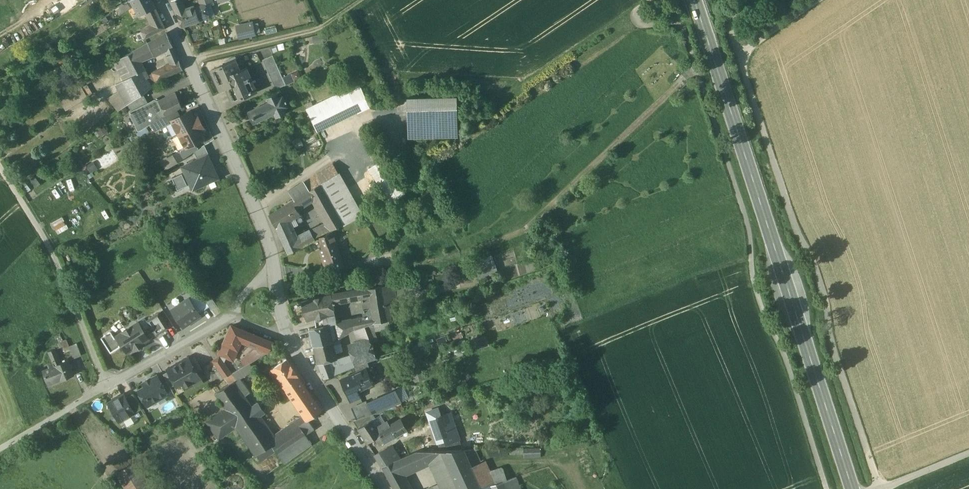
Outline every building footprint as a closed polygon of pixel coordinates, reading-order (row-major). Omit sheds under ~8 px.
[(151,0),(131,0),(130,0),(116,9),(119,15),(130,8),(129,6),(133,3),(140,15),(147,11),(155,7),(151,0)] [(182,3),(174,7),(176,13),(185,10),(182,3)] [(185,10),(176,13),(182,26),(209,18),(204,4),(185,10)] [(155,7),(147,11),(150,18),(158,14),(155,7)] [(158,14),(150,18),(154,26),(142,32),(137,34),(139,40),(145,38),(165,28),(158,14)] [(253,22),(236,26),(239,39),(256,35),(253,22)] [(175,52),(167,33),(149,42),(154,54),(164,50),(167,56),(175,52)] [(144,70),(137,58),(154,54),(149,42),(133,51),(134,51),(114,62),(123,80),(116,84),(127,105),(143,94),(151,88),(145,77),(142,71),(144,70)] [(258,50),(261,58),(273,54),(270,46),(258,50)] [(175,52),(167,56),(171,65),(179,61),(175,52)] [(273,56),(263,60),(274,88),(284,84),(273,56)] [(234,60),(212,70),(221,90),(227,87),(233,101),(256,91),(246,68),(239,71),(234,60)] [(171,65),(153,73),(157,81),(183,69),(179,61),(171,65)] [(157,81),(153,73),(145,77),(151,88),(158,83),(157,81)] [(359,86),(307,110),(318,134),(370,109),(359,86)] [(175,93),(159,101),(165,114),(176,109),(181,106),(175,93)] [(269,102),(252,110),(257,121),(275,113),(277,117),(286,113),(284,108),(288,106),(286,102),(287,101),(286,100),(285,100),(283,95),(279,97),(277,93),(267,97),(269,102)] [(143,94),(128,105),(129,106),(145,97),(143,94)] [(145,97),(129,106),(132,111),(148,103),(145,97)] [(457,97),(407,98),(408,138),(458,137),(457,97)] [(132,111),(131,111),(131,112),(130,113),(131,113),(131,114),(140,131),(151,124),(166,115),(165,114),(159,101),(155,99),(148,103),(132,111)] [(166,115),(151,124),(154,129),(171,120),(180,116),(176,109),(165,114),(166,115)] [(180,116),(171,120),(179,134),(201,122),(198,117),(195,118),(190,110),(180,116)] [(95,126),(99,136),(107,132),(103,122),(95,126)] [(201,122),(179,134),(186,148),(195,143),(205,138),(201,130),(204,128),(201,122)] [(195,143),(186,148),(181,151),(185,158),(194,152),(198,149),(195,143)] [(198,149),(194,152),(198,160),(208,155),(208,156),(209,155),(205,145),(198,149)] [(181,151),(168,157),(169,157),(162,161),(167,169),(185,158),(181,151)] [(198,160),(182,167),(185,173),(183,174),(182,173),(172,178),(178,190),(188,185),(190,184),(193,190),(218,178),(208,156),(208,155),(198,160)] [(391,200),(405,192),(386,160),(372,168),(391,200)] [(95,161),(87,164),(90,172),(98,168),(95,161)] [(172,178),(184,172),(180,164),(168,170),(172,178)] [(333,164),(289,191),(294,200),(300,209),(314,200),(327,223),(297,238),(285,246),(289,253),(315,240),(314,238),(362,214),(333,164)] [(294,200),(269,215),(277,228),(282,239),(293,232),(288,223),(301,215),(298,210),(300,209),(294,200)] [(332,231),(319,237),(323,248),(320,249),(327,272),(342,267),(334,245),(337,244),(332,231)] [(293,232),(282,239),(285,246),(297,238),(293,232)] [(491,256),(474,262),(480,278),(497,272),(491,256)] [(436,279),(394,285),(394,283),(383,285),(385,294),(437,287),(436,279)] [(383,285),(342,292),(332,294),(333,302),(361,297),(362,301),(385,298),(385,294),(383,285)] [(203,297),(199,292),(189,299),(199,314),(209,306),(203,297)] [(218,306),(209,294),(203,297),(209,306),(212,310),(218,306)] [(311,298),(300,301),(288,305),(296,324),(314,318),(315,319),(335,314),(333,302),(332,294),(311,298)] [(385,298),(362,301),(364,309),(387,305),(385,298)] [(199,314),(189,299),(172,310),(183,327),(200,316),(199,314)] [(365,317),(337,322),(333,323),(337,339),(339,338),(353,330),(361,325),(364,325),(374,323),(389,320),(387,305),(364,309),(365,317)] [(159,313),(147,321),(151,327),(155,333),(156,336),(168,328),(159,313)] [(335,314),(315,319),(317,327),(329,324),(333,323),(337,322),(335,314)] [(389,320),(374,323),(375,327),(377,329),(391,326),(389,320)] [(151,327),(144,331),(138,322),(116,336),(122,345),(127,353),(133,349),(134,350),(144,344),(143,343),(149,339),(148,337),(155,333),(151,327)] [(337,339),(333,323),(329,324),(333,341),(337,339)] [(374,323),(364,325),(366,330),(367,332),(377,329),(375,327),(374,323)] [(317,327),(310,329),(314,346),(333,341),(329,324),(317,327)] [(361,325),(353,330),(356,334),(366,330),(364,325),(361,325)] [(260,338),(231,326),(223,343),(238,350),(242,341),(256,347),(256,346),(260,338)] [(366,330),(356,334),(358,342),(348,346),(353,360),(355,366),(356,366),(355,365),(367,361),(376,358),(367,332),(366,330)] [(122,345),(116,336),(115,337),(111,332),(101,338),(111,353),(120,346),(122,345)] [(479,348),(488,345),(486,336),(476,338),(479,348)] [(274,343),(260,338),(256,346),(268,351),(269,351),(274,343)] [(333,341),(314,346),(318,363),(329,361),(337,359),(336,353),(334,345),(333,341)] [(76,343),(70,346),(74,358),(81,356),(76,343)] [(238,350),(223,343),(220,351),(234,357),(235,355),(237,354),(238,351),(238,350)] [(256,347),(245,357),(247,360),(242,364),(244,366),(249,363),(268,351),(256,346),(256,347)] [(61,363),(55,349),(49,352),(53,363),(48,365),(49,368),(61,363)] [(234,357),(220,351),(219,354),(233,361),(234,357)] [(415,352),(405,355),(407,362),(417,360),(415,352)] [(202,370),(195,357),(189,360),(197,373),(202,370)] [(222,374),(229,370),(219,357),(213,361),(222,374)] [(188,358),(167,370),(168,371),(176,384),(179,391),(193,383),(192,380),(199,376),(197,373),(189,360),(188,358)] [(49,368),(42,370),(48,385),(60,380),(60,381),(74,375),(68,360),(49,368)] [(322,410),(287,360),(269,371),(269,374),(272,378),(275,379),(276,378),(303,416),(307,421),(307,420),(322,410)] [(353,360),(332,368),(334,375),(355,366),(353,360)] [(329,361),(318,363),(324,379),(334,375),(332,368),(331,367),(329,361)] [(367,361),(355,365),(356,366),(355,366),(357,372),(350,375),(357,390),(373,384),(372,380),(368,370),(367,368),(370,367),(367,361)] [(253,370),(249,363),(244,366),(231,374),(225,378),(229,385),(239,379),(253,370)] [(376,378),(372,368),(368,370),(372,380),(376,378)] [(229,370),(222,374),(225,378),(231,374),(229,370)] [(422,370),(413,373),(415,381),(424,379),(422,370)] [(168,371),(163,374),(167,381),(171,387),(176,384),(168,371)] [(162,384),(157,375),(143,383),(145,387),(138,391),(143,400),(148,398),(151,404),(168,395),(162,384)] [(350,375),(341,379),(349,400),(360,396),(357,390),(350,375)] [(252,409),(244,397),(249,393),(239,379),(229,385),(215,393),(226,410),(207,422),(211,430),(230,418),(255,456),(257,455),(277,441),(274,436),(273,436),(263,422),(264,422),(259,415),(263,413),(258,405),(252,409)] [(171,387),(167,381),(162,384),(168,395),(170,400),(176,397),(171,387)] [(395,391),(366,404),(371,413),(378,411),(400,401),(395,391)] [(126,398),(124,394),(108,403),(113,411),(112,412),(111,415),(113,419),(116,420),(117,419),(119,422),(135,413),(126,398)] [(142,409),(133,394),(126,398),(135,413),(142,409)] [(363,403),(351,408),(355,417),(371,413),(366,404),(364,405),(363,403)] [(440,451),(462,450),(450,413),(441,416),(438,408),(427,412),(440,451)] [(303,416),(274,436),(277,441),(257,455),(262,462),(276,452),(284,463),(312,444),(306,435),(314,430),(307,420),(307,421),(303,416)] [(407,429),(402,419),(379,432),(381,434),(385,441),(407,429)] [(372,420),(358,429),(367,443),(375,438),(381,434),(379,432),(372,420)] [(381,434),(375,438),(379,445),(385,441),(381,434)] [(387,447),(375,455),(383,467),(390,463),(399,459),(392,447),(389,449),(387,447)] [(541,448),(524,448),(524,457),(541,457),(541,448)] [(473,449),(464,450),(471,467),(479,463),(473,449)] [(458,488),(479,488),(481,488),(471,467),(464,450),(462,450),(440,451),(444,458),(456,485),(458,488)] [(399,459),(390,463),(383,467),(389,479),(400,473),(428,461),(429,464),(444,458),(440,451),(432,451),(416,452),(399,459)] [(429,464),(440,488),(448,488),(456,485),(444,458),(429,464)] [(479,463),(471,467),(481,488),(495,484),(485,460),(479,463)] [(134,461),(117,472),(127,488),(151,488),(134,461)] [(400,473),(389,479),(393,486),(404,480),(400,473)] [(481,488),(520,488),(515,477),(495,484),(481,488)] [(393,486),(394,488),(409,488),(404,480),(393,486)]
